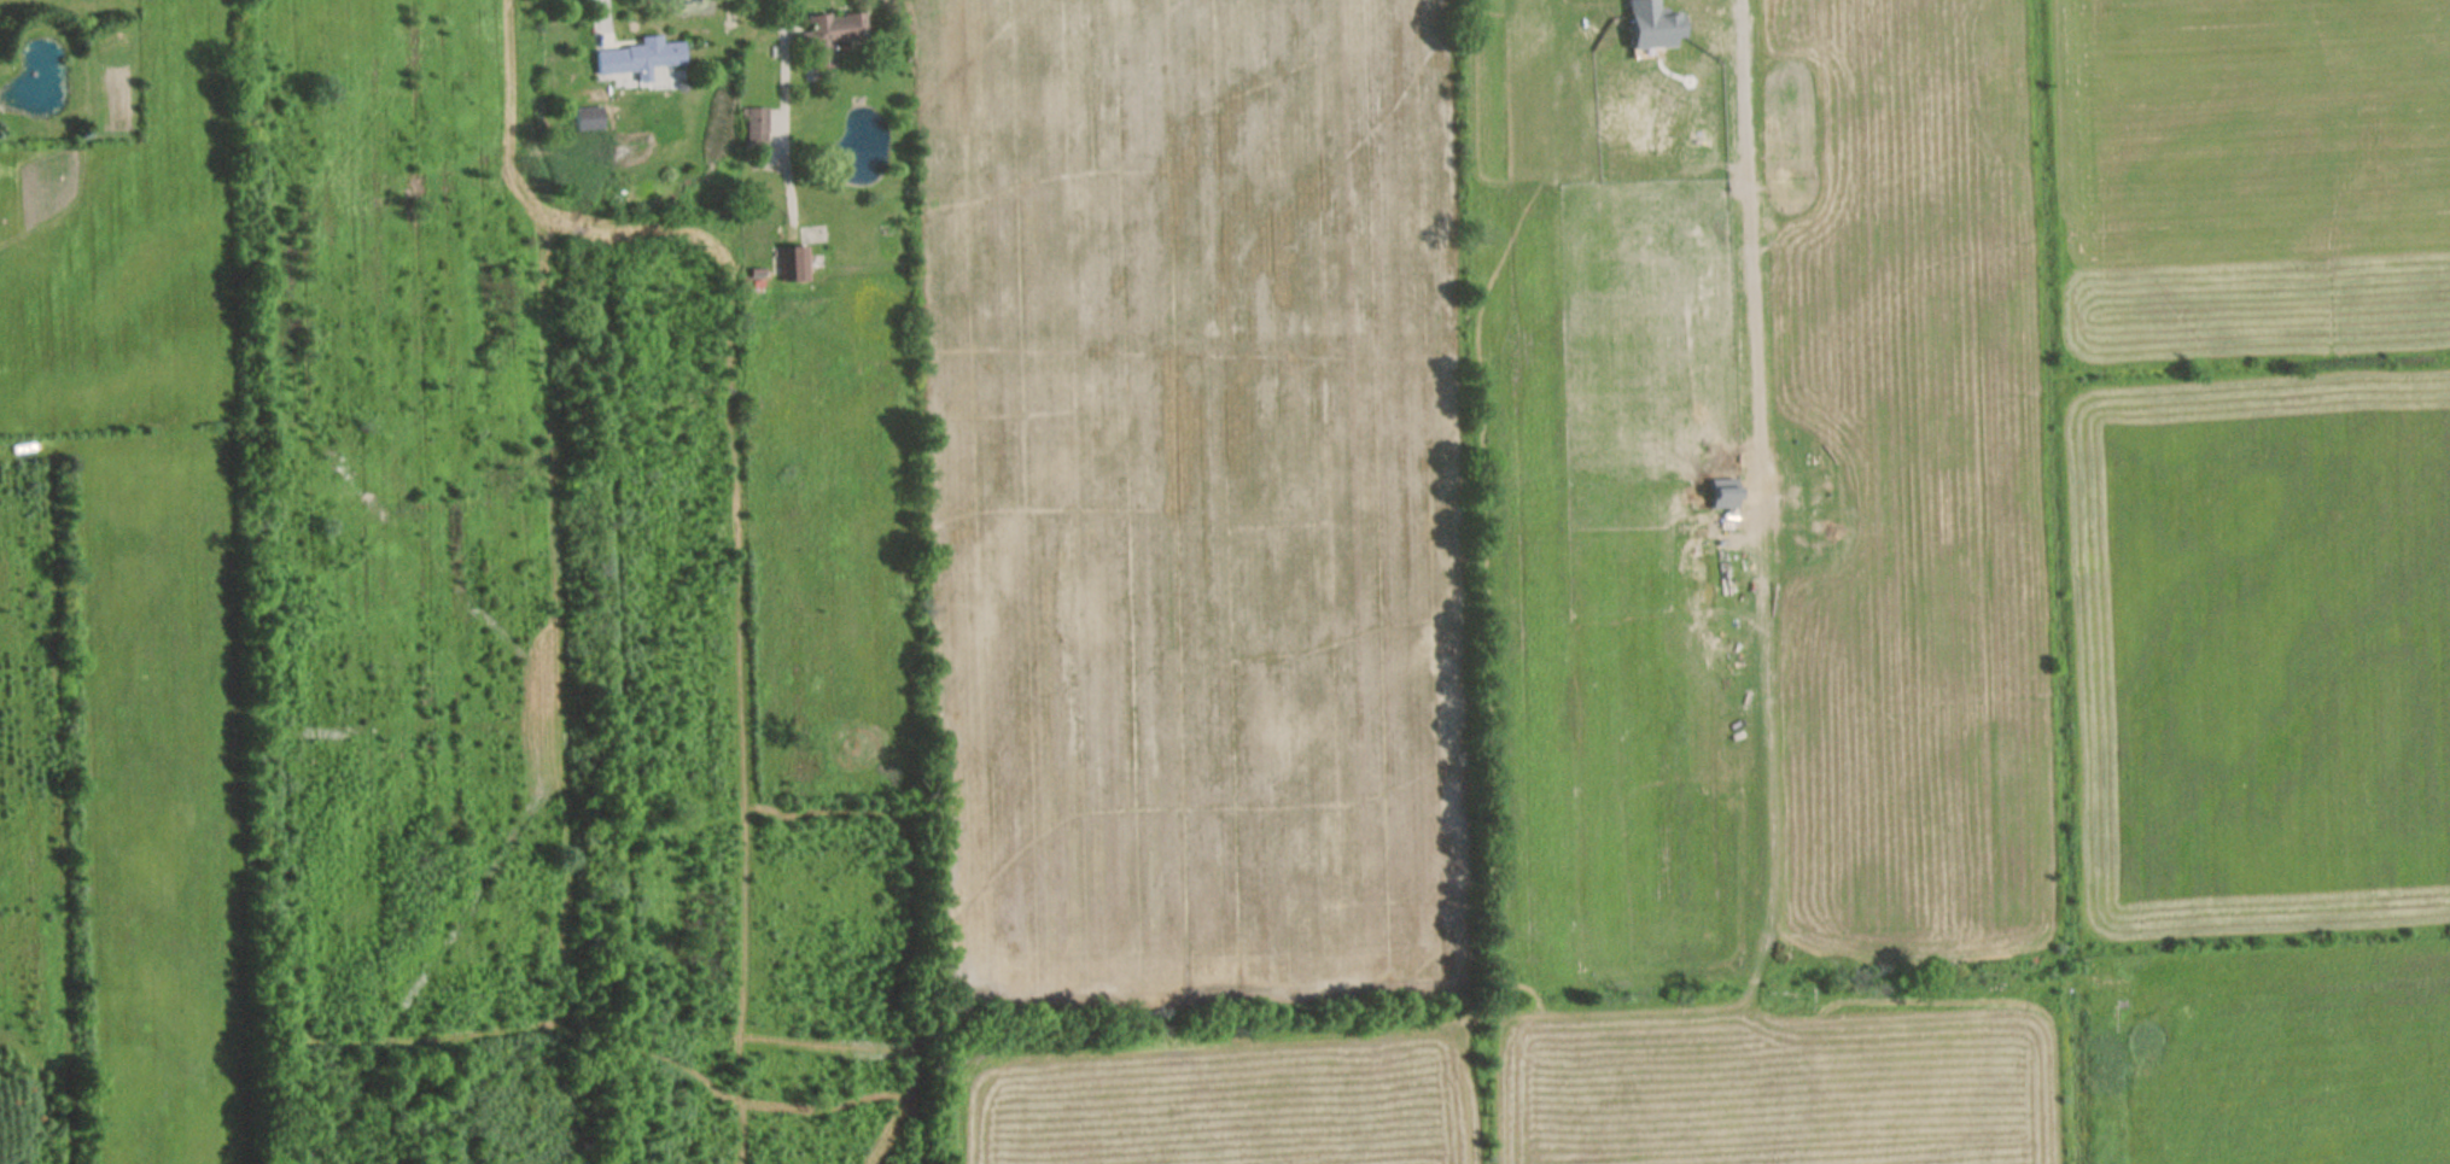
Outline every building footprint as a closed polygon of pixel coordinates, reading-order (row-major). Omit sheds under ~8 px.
[(831,69),(830,45),(862,43),(861,14),(805,16),(807,70),(831,69)] [(636,47),(592,51),(594,76),(633,72),(634,84),(646,83),(645,68),(681,65),(679,42),(657,44),(656,37),(636,38),(636,47)] [(598,107),(571,107),(571,130),(598,130),(598,107)] [(743,145),(763,145),(763,109),(743,109),(743,145)] [(782,247),(782,281),(804,281),(804,247),(782,247)]
